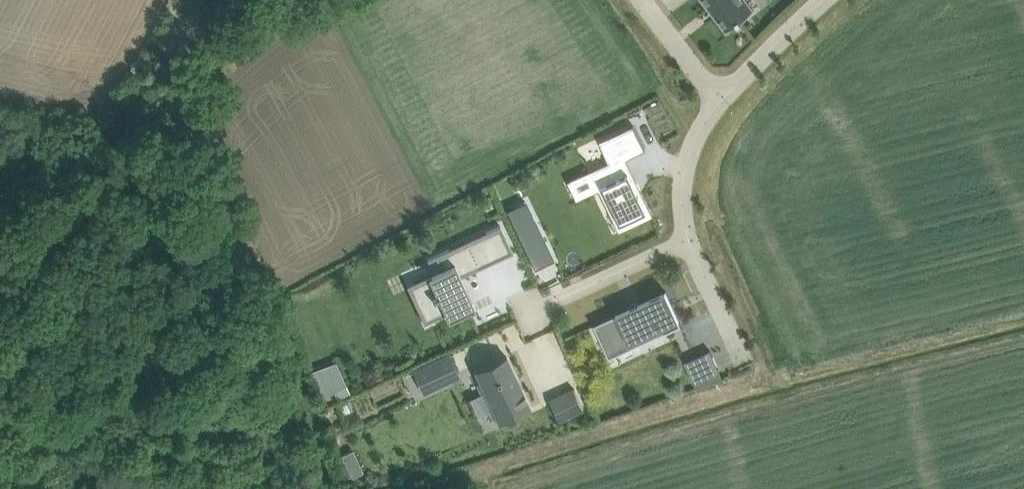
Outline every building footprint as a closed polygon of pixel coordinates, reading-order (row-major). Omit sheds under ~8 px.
[(728,29),(755,9),(748,0),(705,0),(728,29)] [(621,222),(648,210),(624,158),(646,148),(635,125),(602,141),(612,161),(593,170),(601,187),(604,186),(621,222)] [(533,213),(513,223),(535,268),(555,259),(533,213)] [(486,232),(499,258),(513,252),(501,225),(486,232)] [(425,322),(446,313),(449,320),(476,307),(461,276),(478,268),(465,241),(428,259),(429,260),(437,257),(442,269),(415,281),(416,284),(420,282),(427,298),(418,302),(426,319),(424,320),(425,322)] [(594,323),(595,325),(604,321),(616,348),(630,342),(637,339),(639,344),(682,324),(667,290),(641,302),(640,299),(629,305),(630,307),(594,323)] [(722,371),(712,350),(698,356),(687,362),(697,383),(722,371)] [(413,370),(422,389),(459,372),(450,353),(413,370)] [(475,369),(499,422),(531,407),(507,355),(475,369)] [(322,402),(335,396),(322,364),(308,369),(322,402)] [(335,390),(336,394),(338,398),(350,392),(347,384),(335,390)] [(556,421),(583,411),(573,387),(546,398),(556,421)] [(354,449),(343,454),(353,476),(364,471),(354,449)]
